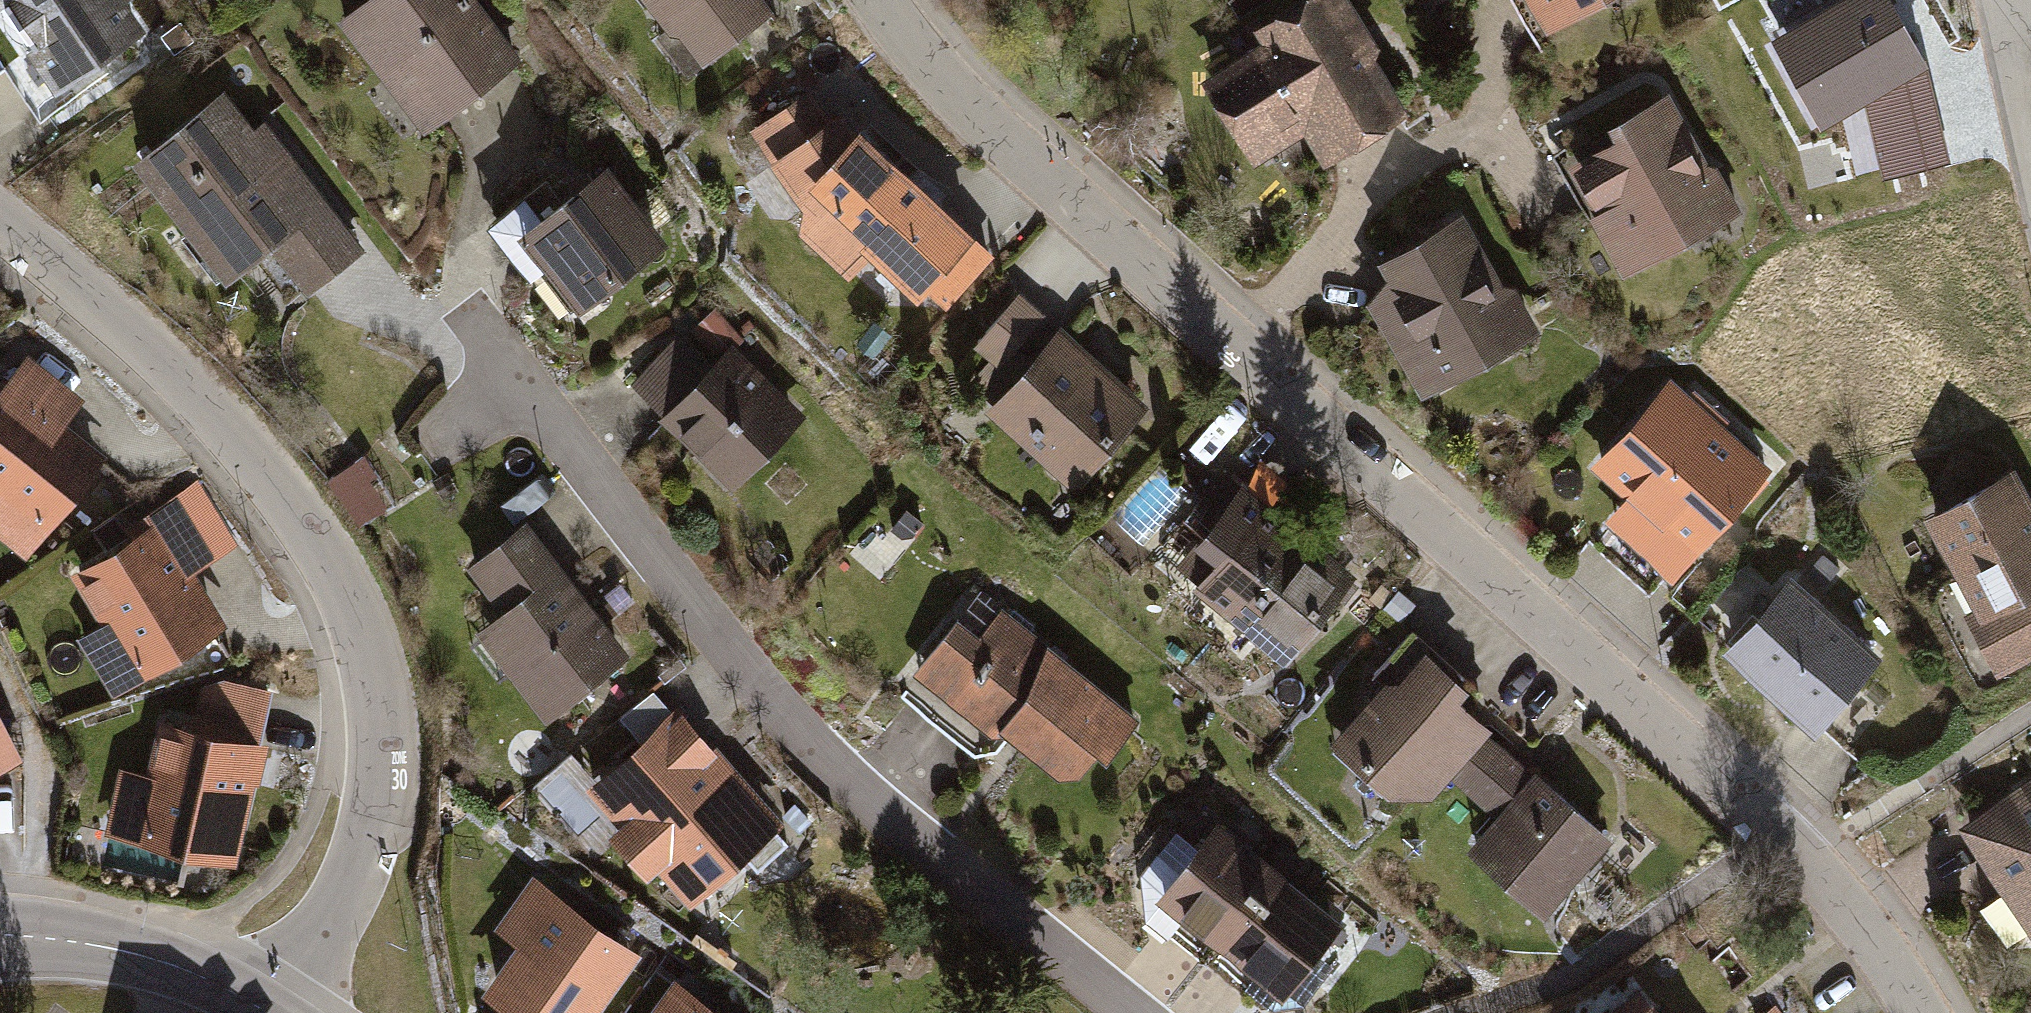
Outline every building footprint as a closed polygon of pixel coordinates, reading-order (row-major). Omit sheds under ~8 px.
[(49,111),(144,46),(119,10),(133,1),(132,0),(0,0),(0,40),(49,111)] [(332,31),(416,144),(516,69),(465,0),(374,0),(332,31)] [(689,82),(765,20),(748,0),(622,0),(689,82)] [(1394,115),(1363,65),(1375,57),(1340,0),(1316,0),(1261,33),(1269,46),(1205,85),(1251,160),(1303,129),(1321,159),(1394,115)] [(1537,41),(1614,0),(1515,0),(1537,41)] [(1888,0),(1863,0),(1784,44),(1826,118),(1869,94),(1924,63),(1888,0)] [(1869,94),(1883,153),(1933,142),(1938,162),(1948,161),(1924,63),(1869,94)] [(862,158),(833,120),(824,127),(802,98),(743,142),(765,171),(763,173),(793,217),(793,248),(841,295),(920,210),(862,158)] [(217,103),(124,171),(214,292),(257,260),(294,309),(358,262),(258,128),(243,139),(217,103)] [(1703,176),(1661,103),(1598,139),(1604,150),(1560,175),(1588,224),(1582,228),(1618,290),(1739,221),(1711,172),(1703,176)] [(1883,153),(1888,173),(1938,162),(1933,142),(1883,153)] [(570,324),(664,251),(601,171),(534,222),(520,204),(480,235),(523,289),(536,279),(570,324)] [(1501,294),(1459,223),(1382,267),(1393,287),(1369,300),(1425,397),(1526,339),(1524,334),(1533,329),(1509,289),(1501,294)] [(1036,321),(1013,300),(966,352),(990,373),(1036,321)] [(725,499),(801,421),(728,350),(738,340),(710,312),(681,342),(675,336),(622,389),(656,423),(652,427),(725,499)] [(1056,336),(979,420),(1063,497),(1140,413),(1056,336)] [(32,360),(0,399),(0,541),(26,562),(108,460),(70,429),(89,406),(32,360)] [(1768,476),(1666,381),(1582,470),(1620,506),(1597,530),(1661,590),(1768,476)] [(1134,549),(1183,493),(1155,470),(1106,525),(1134,549)] [(1348,576),(1219,473),(1176,527),(1195,542),(1166,579),(1276,666),(1348,576)] [(1917,526),(1965,619),(1956,623),(1990,690),(2030,670),(2030,524),(2008,480),(1917,526)] [(126,545),(62,584),(91,631),(67,646),(104,706),(219,634),(183,576),(208,561),(171,502),(119,534),(126,545)] [(622,661),(515,533),(457,581),(491,622),(462,646),(535,734),(622,661)] [(1814,715),(1862,659),(1782,590),(1734,646),(1814,715)] [(1058,807),(1128,727),(998,613),(971,644),(949,625),(906,674),(1058,807)] [(1372,695),(1318,755),(1348,781),(1403,831),(1443,787),(1484,741),(1456,716),(1473,697),(1409,639),(1365,688),(1372,695)] [(186,733),(153,726),(140,782),(110,775),(94,848),(229,877),(257,752),(252,751),(263,699),(215,688),(194,698),(186,733)] [(779,830),(676,718),(577,808),(605,839),(596,848),(638,893),(647,884),(680,920),(779,830)] [(22,761),(0,721),(0,773),(22,761)] [(1537,931),(1608,852),(1484,741),(1443,787),(1490,828),(1460,861),(1537,931)] [(1971,820),(2030,920),(2030,784),(1971,820)] [(1347,913),(1218,817),(1153,903),(1282,999),(1347,913)] [(630,963),(524,889),(485,945),(504,958),(468,1009),(474,1012),(595,1012),(630,963)] [(664,988),(646,1012),(701,1012),(664,988)] [(1636,1004),(1624,1012),(1643,1012),(1636,1004)]
